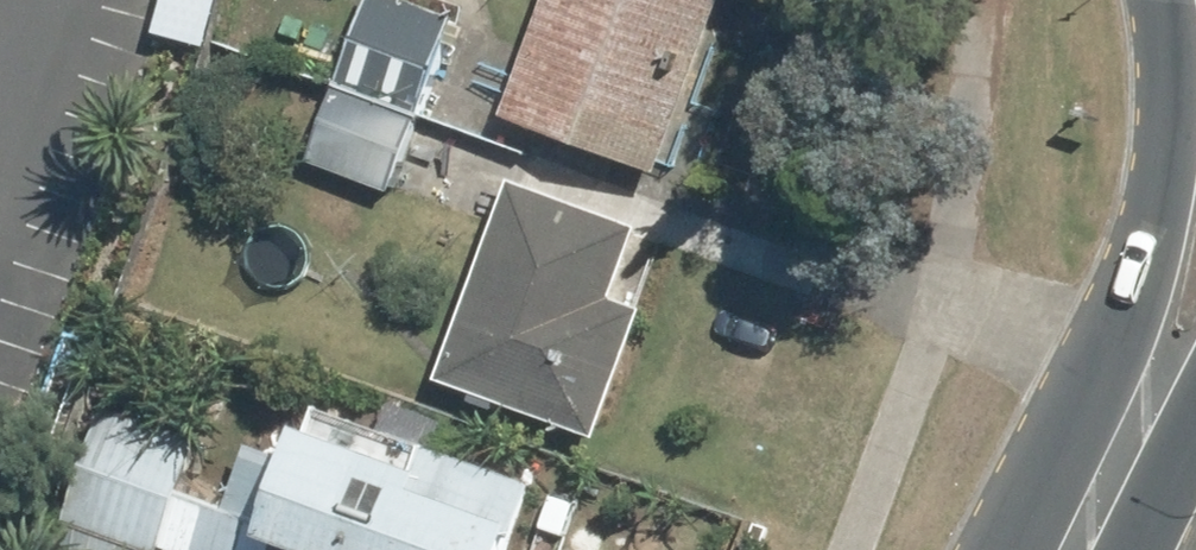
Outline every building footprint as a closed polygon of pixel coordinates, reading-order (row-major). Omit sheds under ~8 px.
[(389,0),(368,0),(340,87),(426,115),(456,22),(389,0)] [(490,128),(652,191),(726,0),(539,0),(490,128)] [(417,125),(335,94),(306,169),(389,200),(417,125)] [(634,230),(506,187),(436,393),(595,447),(639,319),(608,308),(634,230)] [(312,417),(302,448),(287,442),(262,511),(179,481),(193,443),(108,412),(63,538),(97,549),(509,549),(529,496),(312,417)]
